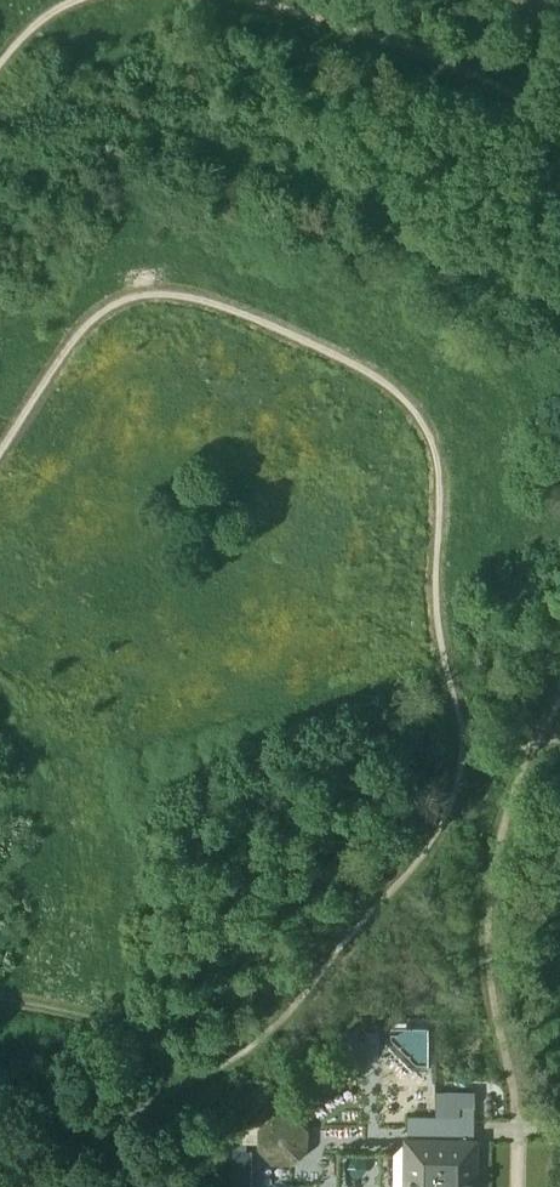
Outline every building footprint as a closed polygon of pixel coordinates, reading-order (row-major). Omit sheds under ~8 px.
[(302,1131),(292,1120),(269,1119),(263,1124),(262,1147),(273,1159),(290,1159),(301,1149),(302,1131)] [(475,1142),(406,1141),(393,1154),(393,1186),(474,1186),(475,1142)]
